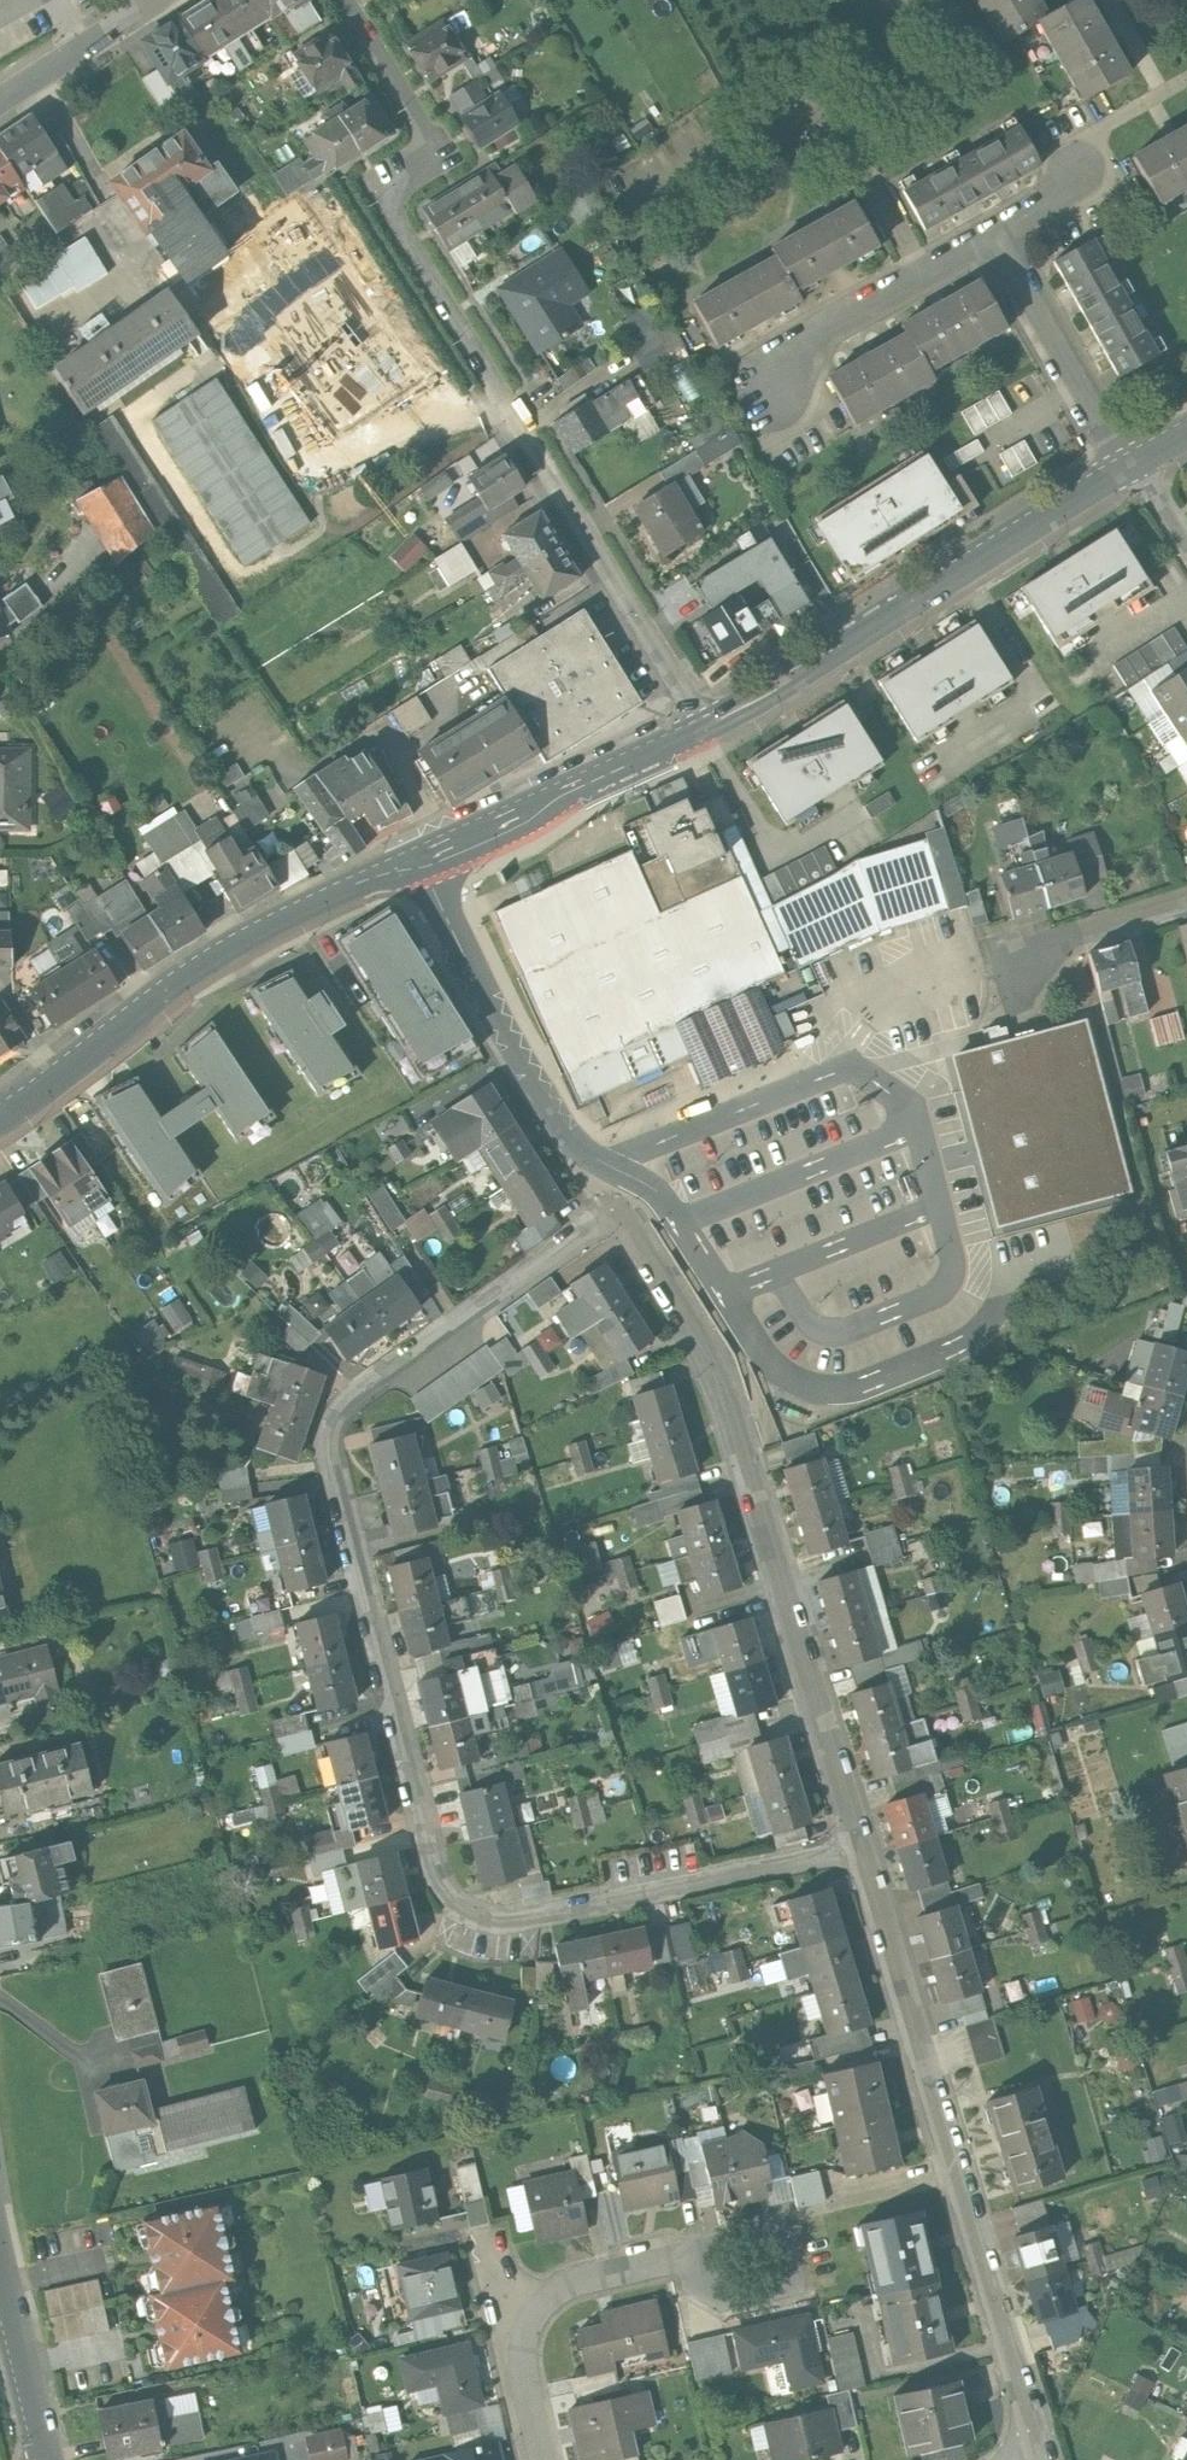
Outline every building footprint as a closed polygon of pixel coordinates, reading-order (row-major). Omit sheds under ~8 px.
[(180,19),(179,18),(179,19),(204,59),(215,52),(226,45),(238,37),(214,0),(210,0),(180,19)] [(238,37),(250,29),(270,16),(271,15),(261,0),(214,0),(238,37)] [(271,15),(270,16),(271,17),(281,11),(292,4),(295,9),(309,1),(308,0),(261,0),(271,15)] [(1000,44),(1037,23),(1046,18),(1036,0),(976,0),(1000,44)] [(1037,23),(1081,101),(1127,75),(1084,0),(1077,0),(1046,18),(1037,23)] [(297,35),(281,11),(271,17),(286,42),(297,35)] [(179,19),(143,42),(182,106),(197,97),(187,80),(184,82),(180,75),(205,60),(204,59),(179,19)] [(443,23),(406,47),(429,84),(466,61),(443,23)] [(262,48),(250,29),(238,37),(250,56),(262,48)] [(352,71),(329,34),(315,43),(312,38),(304,43),(307,48),(293,57),(316,94),(340,78),(352,71)] [(238,37),(226,45),(241,70),(253,62),(250,56),(238,37)] [(215,52),(204,59),(205,60),(213,73),(223,66),(215,52)] [(352,71),(340,78),(349,92),(361,85),(352,71)] [(474,82),(451,96),(465,118),(488,104),(474,82)] [(465,118),(462,120),(480,148),(518,124),(500,96),(488,104),(465,118)] [(370,99),(347,114),(342,106),(332,112),(359,154),(392,134),(370,99)] [(328,126),(305,140),(325,172),(326,174),(359,154),(332,112),(323,118),(328,126)] [(0,137),(0,151),(19,179),(55,155),(30,117),(0,137)] [(1018,127),(903,192),(925,231),(1040,166),(1018,127)] [(1132,158),(1158,204),(1186,187),(1186,127),(1132,158)] [(154,155),(152,152),(138,162),(140,165),(111,185),(146,235),(150,232),(186,282),(224,255),(198,218),(234,192),(216,166),(209,171),(184,134),(154,155)] [(7,198),(4,193),(19,183),(23,188),(25,187),(19,179),(0,151),(0,203),(7,198)] [(316,158),(304,166),(299,158),(289,165),(303,186),(325,172),(316,158)] [(289,165),(273,175),(287,196),(303,186),(289,165)] [(488,171),(455,191),(480,230),(510,211),(511,212),(530,200),(514,174),(496,185),(488,171)] [(72,179),(40,196),(59,230),(90,213),(72,179)] [(455,191),(422,211),(447,250),(480,230),(455,191)] [(854,204),(770,250),(775,259),(776,258),(794,292),(795,291),(877,245),(854,204)] [(0,235),(0,267),(16,256),(1,235),(0,235)] [(85,237),(16,279),(35,309),(72,287),(76,293),(108,274),(85,237)] [(1157,356),(1092,241),(1055,263),(1119,377),(1157,356)] [(562,254),(504,291),(540,350),(563,335),(565,339),(569,336),(554,312),(586,293),(562,254)] [(775,259),(692,305),(716,346),(800,300),(795,291),(794,292),(776,258),(775,259)] [(979,285),(901,328),(905,335),(927,373),(1004,330),(979,285)] [(169,293),(55,372),(81,414),(197,334),(169,293)] [(652,331),(629,346),(644,372),(668,358),(652,331)] [(905,335),(828,379),(854,425),(931,382),(927,373),(905,335)] [(588,358),(557,380),(565,392),(597,370),(588,358)] [(590,405),(584,395),(565,406),(569,414),(554,423),(574,455),(655,406),(638,376),(590,405)] [(998,392),(961,413),(975,436),(1011,414),(998,392)] [(716,399),(703,406),(717,430),(729,423),(716,399)] [(977,441),(943,459),(950,471),(984,453),(977,441)] [(1024,441),(999,455),(1012,478),(1037,464),(1024,441)] [(696,451),(660,473),(670,488),(672,487),(673,488),(707,468),(696,451)] [(942,487),(921,453),(815,519),(855,583),(895,558),(893,554),(901,549),(904,553),(978,507),(958,476),(942,487)] [(506,457),(469,480),(481,499),(456,514),(463,526),(525,488),(506,457)] [(14,518),(6,503),(10,501),(10,500),(13,499),(2,477),(0,478),(0,525),(14,518)] [(121,478),(76,501),(117,565),(154,531),(121,478)] [(670,488),(641,506),(656,530),(650,533),(664,556),(701,533),(688,511),(686,511),(673,488),(672,487),(670,488)] [(540,513),(503,536),(518,560),(505,568),(510,576),(560,545),(540,513)] [(761,526),(737,541),(755,570),(779,556),(761,526)] [(1115,529),(1021,589),(1059,649),(1153,589),(1115,529)] [(465,540),(438,557),(454,584),(482,568),(465,540)] [(560,545),(510,576),(516,585),(528,577),(544,602),(581,579),(560,545)] [(808,604),(779,556),(755,570),(783,617),(784,619),(808,604)] [(503,565),(457,594),(464,605),(496,585),(510,576),(505,568),(503,565)] [(510,576),(496,585),(504,597),(518,588),(516,585),(510,576)] [(10,635),(7,625),(17,617),(20,621),(43,604),(35,594),(34,595),(24,581),(16,587),(15,586),(1,597),(4,600),(0,603),(0,639),(10,635)] [(737,598),(702,619),(724,655),(759,634),(758,632),(783,617),(772,598),(747,614),(737,598)] [(538,638),(487,670),(505,699),(537,752),(544,764),(642,704),(583,610),(538,638)] [(879,681),(918,743),(1013,683),(974,621),(934,646),(938,652),(922,662),(919,656),(879,681)] [(531,625),(480,658),(487,670),(538,638),(531,625)] [(1113,666),(1127,688),(1186,651),(1186,648),(1174,628),(1113,666)] [(461,646),(436,661),(446,677),(471,662),(461,646)] [(1153,692),(1167,714),(1186,701),(1186,670),(1153,692)] [(417,696),(392,712),(407,736),(431,720),(417,696)] [(505,699),(417,753),(449,806),(537,752),(505,699)] [(1167,714),(1181,736),(1186,732),(1186,701),(1167,714)] [(746,762),(787,826),(883,765),(842,702),(803,727),(807,734),(791,744),(787,737),(746,762)] [(10,734),(0,734),(0,753),(11,753),(10,734)] [(365,752),(348,763),(345,759),(315,778),(344,819),(345,819),(359,810),(370,827),(376,823),(381,832),(413,817),(381,749),(367,755),(365,752)] [(0,753),(0,831),(30,830),(28,753),(11,753),(0,753)] [(315,778),(313,775),(293,789),(323,833),(344,819),(315,778)] [(683,778),(650,792),(659,812),(688,799),(691,797),(683,778)] [(255,796),(231,812),(232,814),(242,829),(266,813),(255,796)] [(659,812),(650,816),(668,855),(669,857),(723,833),(722,831),(716,834),(706,811),(705,809),(694,814),(688,799),(659,812)] [(726,803),(706,811),(716,834),(722,831),(723,833),(736,827),(726,803)] [(942,810),(916,816),(921,836),(930,834),(928,827),(945,823),(942,810)] [(183,812),(158,827),(178,859),(203,843),(183,812)] [(242,829),(232,814),(218,824),(227,838),(229,837),(242,858),(255,849),(245,833),(242,829)] [(344,819),(323,833),(324,833),(334,847),(324,854),(335,869),(364,849),(345,819),(344,819)] [(1022,820),(995,828),(1000,847),(996,849),(999,860),(1007,857),(1004,848),(1009,846),(1017,871),(1035,865),(1027,839),(1022,820)] [(178,859),(158,827),(142,836),(154,856),(163,869),(164,869),(178,859)] [(772,907),(736,827),(723,833),(777,953),(790,948),(772,907)] [(1044,831),(1027,839),(1035,865),(1045,862),(1044,831)] [(668,855),(642,866),(635,851),(496,910),(579,1105),(691,1056),(718,1044),(727,1065),(795,1035),(785,1012),(771,1018),(758,987),(786,975),(777,953),(723,833),(669,857),(668,855)] [(964,895),(945,834),(928,839),(949,912),(967,906),(964,895)] [(242,858),(229,837),(227,838),(204,852),(217,873),(213,875),(236,912),(278,887),(266,867),(255,849),(242,858)] [(1095,837),(1068,846),(1071,854),(1077,875),(1104,866),(1095,837)] [(855,861),(832,876),(772,907),(790,948),(799,970),(879,934),(949,912),(928,839),(855,861)] [(307,843),(293,852),(304,870),(305,870),(319,861),(307,843)] [(292,851),(266,867),(278,887),(305,870),(304,870),(293,852),(292,851)] [(1045,862),(1035,865),(1048,908),(1084,896),(1077,875),(1071,854),(1045,862)] [(154,856),(132,871),(145,891),(149,888),(156,899),(175,886),(164,869),(163,869),(154,856)] [(1017,871),(999,877),(1012,919),(1048,908),(1035,865),(1017,871)] [(12,883),(11,867),(0,867),(0,883),(12,883)] [(103,892),(97,882),(82,890),(98,915),(129,897),(131,906),(141,922),(148,917),(124,880),(103,892)] [(156,899),(154,901),(159,910),(148,917),(171,952),(204,930),(175,886),(156,899)] [(978,891),(964,895),(967,906),(973,927),(988,922),(978,891)] [(425,967),(390,910),(335,943),(370,1000),(425,967)] [(0,916),(0,967),(13,967),(9,916),(0,916)] [(141,922),(120,935),(143,970),(171,952),(148,917),(141,922)] [(1186,923),(1177,925),(1186,962),(1186,922),(1186,923)] [(1129,943),(1088,954),(1098,991),(1123,985),(1132,1016),(1148,1012),(1129,943)] [(95,953),(82,961),(78,956),(60,967),(86,1007),(117,987),(95,953)] [(60,967),(42,979),(46,985),(32,993),(54,1028),(86,1007),(60,967)] [(425,967),(370,1000),(422,1084),(476,1051),(425,967)] [(291,969),(249,997),(314,1097),(357,1070),(332,1032),(343,1025),(321,992),(311,999),(291,969)] [(10,1049),(10,1050),(15,1051),(22,1047),(22,1042),(21,1042),(25,1039),(0,1001),(0,1056),(10,1049)] [(1117,1009),(1104,1012),(1107,1024),(1120,1021),(1117,1009)] [(1178,1013),(1151,1020),(1158,1048),(1185,1041),(1178,1013)] [(202,1090),(162,1116),(175,1137),(215,1110),(237,1142),(276,1117),(212,1022),(176,1052),(202,1090)] [(991,1047),(957,1056),(1002,1226),(1129,1192),(1084,1023),(1009,1042),(1006,1028),(1000,1029),(999,1026),(986,1030),(991,1047)] [(136,1078),(94,1099),(166,1207),(201,1176),(175,1137),(162,1116),(136,1078)] [(1139,1078),(1121,1082),(1126,1099),(1143,1095),(1139,1078)] [(489,1085),(451,1109),(457,1118),(436,1131),(456,1162),(477,1149),(514,1125),(489,1085)] [(514,1125),(477,1149),(502,1188),(539,1164),(514,1125)] [(410,1155),(401,1141),(387,1150),(396,1163),(410,1155)] [(50,1155),(94,1219),(113,1206),(69,1142),(50,1155)] [(1167,1152),(1172,1170),(1167,1171),(1172,1190),(1168,1192),(1174,1215),(1186,1211),(1186,1147),(1167,1152)] [(50,1155),(30,1168),(73,1233),(94,1219),(50,1155)] [(539,1164),(502,1188),(527,1228),(550,1213),(564,1204),(539,1164)] [(0,1190),(0,1236),(9,1230),(5,1224),(23,1213),(8,1186),(0,1190)] [(405,1222),(387,1194),(372,1202),(390,1231),(405,1222)] [(317,1235),(339,1222),(325,1198),(303,1211),(317,1235)] [(442,1207),(428,1215),(437,1229),(451,1220),(442,1207)] [(527,1228),(514,1236),(525,1255),(560,1230),(550,1213),(527,1228)] [(451,1220),(437,1229),(445,1242),(459,1234),(451,1220)] [(329,1230),(316,1240),(325,1253),(338,1244),(329,1230)] [(325,1253),(316,1240),(303,1249),(312,1263),(325,1253)] [(403,1256),(387,1267),(394,1277),(396,1277),(413,1302),(426,1293),(403,1256)] [(572,1304),(556,1314),(571,1339),(596,1323),(627,1303),(628,1303),(603,1264),(570,1285),(585,1307),(579,1311),(575,1309),(572,1304)] [(394,1277),(375,1291),(361,1271),(345,1282),(381,1333),(417,1307),(413,1302),(396,1277),(394,1277)] [(343,1314),(323,1328),(344,1359),(381,1333),(345,1282),(329,1294),(343,1314)] [(181,1296),(164,1307),(180,1330),(197,1319),(181,1296)] [(627,1303),(596,1323),(620,1361),(651,1340),(627,1303)] [(318,1334),(288,1305),(278,1315),(308,1344),(318,1334)] [(157,1318),(139,1328),(150,1346),(168,1336),(157,1318)] [(525,1368),(506,1339),(490,1351),(509,1378),(525,1368)] [(537,1341),(523,1350),(532,1364),(546,1355),(537,1341)] [(1155,1343),(1144,1386),(1180,1396),(1186,1367),(1186,1351),(1155,1343)] [(486,1346),(411,1398),(428,1421),(502,1369),(486,1346)] [(321,1375),(256,1353),(242,1395),(271,1405),(306,1417),(321,1375)] [(546,1355),(532,1364),(541,1377),(554,1368),(546,1355)] [(220,1371),(204,1365),(199,1380),(214,1386),(220,1371)] [(662,1370),(629,1380),(634,1395),(667,1386),(662,1370)] [(1080,1381),(1064,1377),(1060,1393),(1076,1397),(1080,1381)] [(214,1386),(199,1380),(194,1395),(209,1401),(214,1386)] [(667,1386),(634,1395),(646,1439),(683,1429),(670,1385),(667,1386)] [(1139,1405),(1113,1399),(1110,1410),(1105,1412),(1108,1417),(1105,1428),(1131,1435),(1133,1427),(1169,1436),(1180,1396),(1144,1386),(1139,1405)] [(1076,1397),(1060,1393),(1056,1408),(1072,1412),(1076,1397)] [(306,1417),(271,1405),(257,1447),(292,1460),(306,1417)] [(683,1429),(646,1439),(659,1482),(695,1471),(683,1429)] [(412,1434),(370,1444),(381,1490),(424,1480),(412,1434)] [(584,1440),(569,1445),(574,1461),(588,1456),(584,1440)] [(495,1446),(479,1450),(483,1465),(499,1461),(495,1446)] [(588,1456),(574,1461),(578,1476),(593,1471),(588,1456)] [(821,1460),(785,1470),(797,1512),(833,1502),(821,1460)] [(499,1461),(483,1465),(487,1481),(503,1477),(499,1461)] [(905,1464),(889,1469),(893,1484),(909,1480),(905,1464)] [(1166,1467),(1130,1470),(1133,1514),(1169,1511),(1166,1467)] [(695,1471),(659,1482),(664,1498),(700,1488),(695,1471)] [(424,1480),(381,1490),(393,1536),(435,1526),(433,1520),(453,1515),(443,1475),(424,1480)] [(909,1480),(893,1484),(898,1500),(914,1495),(909,1480)] [(664,1498),(659,1500),(664,1517),(677,1513),(676,1512),(705,1503),(700,1488),(664,1498)] [(301,1495),(265,1504),(276,1548),(312,1538),(301,1495)] [(659,1500),(632,1508),(637,1525),(664,1517),(659,1500)] [(705,1503),(676,1512),(677,1513),(683,1535),(667,1540),(673,1560),(690,1555),(726,1544),(727,1543),(714,1501),(705,1503)] [(833,1502),(797,1512),(810,1554),(846,1544),(833,1502)] [(1069,1502),(1052,1503),(1053,1519),(1070,1518),(1069,1502)] [(1169,1511),(1133,1514),(1136,1557),(1172,1555),(1169,1511)] [(1070,1518),(1053,1519),(1054,1535),(1072,1534),(1070,1518)] [(897,1523),(868,1529),(876,1564),(904,1558),(897,1523)] [(312,1538),(276,1548),(287,1591),(323,1581),(312,1538)] [(405,1546),(406,1559),(427,1556),(426,1544),(405,1546)] [(726,1544),(690,1555),(703,1597),(739,1586),(726,1544)] [(593,1545),(571,1550),(577,1573),(599,1567),(593,1545)] [(214,1547),(198,1551),(202,1567),(218,1562),(214,1547)] [(628,1556),(613,1561),(617,1576),(633,1572),(628,1556)] [(425,1557),(389,1566),(400,1610),(436,1601),(425,1557)] [(1125,1559),(1094,1565),(1097,1583),(1101,1582),(1129,1577),(1125,1559)] [(218,1562),(202,1567),(206,1582),(222,1578),(218,1562)] [(507,1567),(491,1571),(495,1586),(511,1583),(507,1567)] [(854,1571),(818,1582),(831,1624),(867,1614),(854,1571)] [(633,1572),(617,1576),(622,1592),(637,1587),(633,1572)] [(938,1576),(922,1580),(926,1596),(942,1591),(938,1576)] [(1129,1577),(1101,1582),(1104,1598),(1132,1593),(1129,1577)] [(511,1583),(495,1586),(499,1602),(515,1598),(511,1583)] [(1143,1594),(1155,1636),(1186,1626),(1186,1613),(1178,1583),(1143,1594)] [(485,1589),(470,1592),(476,1616),(491,1613),(485,1589)] [(942,1591),(926,1596),(931,1611),(947,1606),(942,1591)] [(687,1592),(660,1596),(666,1640),(693,1636),(687,1592)] [(436,1601),(400,1610),(411,1653),(438,1646),(447,1644),(447,1643),(442,1623),(470,1616),(464,1595),(436,1601)] [(332,1614),(295,1624),(306,1666),(343,1657),(332,1614)] [(867,1614),(831,1624),(843,1666),(849,1665),(879,1656),(879,1653),(867,1614)] [(748,1618),(712,1629),(725,1672),(761,1661),(748,1618)] [(1155,1636),(1168,1678),(1186,1672),(1186,1626),(1155,1636)] [(466,1638),(447,1643),(447,1644),(438,1646),(442,1660),(470,1653),(466,1638)] [(1089,1639),(1073,1643),(1078,1659),(1094,1654),(1089,1639)] [(879,1656),(849,1665),(853,1678),(883,1669),(924,1657),(919,1641),(879,1653),(879,1656)] [(0,1656),(0,1706),(34,1697),(38,1714),(63,1708),(47,1644),(0,1656)] [(470,1653),(442,1660),(445,1674),(476,1667),(476,1668),(497,1663),(493,1647),(470,1653)] [(1094,1654),(1078,1659),(1083,1674),(1098,1669),(1094,1654)] [(343,1657),(306,1666),(317,1709),(353,1699),(343,1657)] [(761,1661),(725,1672),(737,1715),(773,1704),(761,1661)] [(245,1666),(229,1670),(233,1686),(249,1681),(245,1666)] [(445,1674),(418,1681),(429,1724),(465,1715),(487,1710),(476,1668),(476,1667),(445,1674)] [(1059,1676),(1059,1668),(1045,1669),(1047,1690),(1064,1689),(1063,1676),(1059,1676)] [(883,1669),(853,1678),(857,1692),(887,1683),(883,1669)] [(663,1674),(647,1679),(651,1694),(667,1689),(663,1674)] [(1173,1682),(1178,1698),(1186,1695),(1186,1678),(1173,1682)] [(249,1681),(233,1686),(237,1701),(253,1697),(249,1681)] [(537,1681),(521,1685),(525,1701),(541,1697),(537,1681)] [(857,1692),(851,1694),(864,1736),(900,1725),(887,1683),(857,1692)] [(971,1687),(955,1692),(960,1707),(976,1702),(971,1687)] [(667,1689),(651,1694),(656,1709),(672,1704),(667,1689)] [(541,1697),(525,1701),(529,1716),(545,1712),(541,1697)] [(980,1718),(976,1702),(960,1707),(964,1722),(980,1718)] [(0,1713),(0,1742),(14,1739),(7,1711),(0,1713)] [(298,1713),(274,1720),(284,1754),(308,1747),(298,1713)] [(465,1715),(429,1724),(440,1767),(476,1758),(465,1715)] [(900,1725),(864,1736),(877,1778),(890,1774),(912,1767),(913,1768),(936,1761),(935,1757),(922,1718),(900,1725)] [(1161,1731),(1174,1771),(1186,1767),(1186,1723),(1161,1731)] [(362,1733),(325,1742),(336,1785),(373,1776),(362,1733)] [(783,1736),(747,1747),(760,1790),(796,1779),(783,1736)] [(0,1764),(0,1798),(4,1813),(4,1814),(24,1809),(92,1791),(80,1744),(0,1764)] [(912,1767),(890,1774),(894,1788),(939,1774),(962,1767),(957,1751),(935,1757),(936,1761),(913,1768),(912,1767)] [(262,1784),(278,1781),(275,1763),(259,1765),(262,1784)] [(1165,1774),(1186,1845),(1186,1767),(1174,1771),(1165,1774)] [(939,1774),(894,1788),(898,1801),(921,1795),(922,1800),(944,1794),(946,1794),(939,1774)] [(373,1776),(336,1785),(340,1800),(324,1804),(330,1830),(331,1831),(347,1827),(347,1828),(349,1828),(384,1818),(373,1776)] [(796,1779),(760,1790),(772,1833),(802,1824),(808,1822),(796,1779)] [(500,1782),(458,1793),(470,1839),(512,1828),(500,1782)] [(276,1785),(260,1789),(264,1804),(280,1800),(276,1785)] [(698,1791),(682,1796),(687,1811),(702,1807),(698,1791)] [(585,1793),(569,1797),(573,1813),(589,1809),(585,1793)] [(898,1801),(885,1806),(897,1848),(933,1837),(946,1833),(942,1817),(951,1815),(944,1794),(922,1800),(921,1795),(898,1801)] [(280,1800),(264,1804),(268,1820),(284,1816),(280,1800)] [(1004,1800),(988,1804),(993,1820),(1009,1815),(1004,1800)] [(702,1807),(687,1811),(691,1827),(707,1822),(702,1807)] [(4,1814),(4,1813),(0,1814),(0,1845),(32,1837),(24,1809),(4,1814)] [(589,1809),(573,1813),(577,1828),(593,1824),(589,1809)] [(1009,1815),(993,1820),(998,1835),(1013,1830),(1009,1815)] [(802,1824),(772,1833),(777,1848),(807,1842),(802,1824)] [(347,1827),(331,1831),(330,1830),(303,1838),(308,1857),(353,1846),(349,1828),(347,1828),(347,1827)] [(512,1828),(470,1839),(482,1885),(524,1874),(512,1828)] [(933,1837),(897,1848),(910,1890),(945,1879),(946,1879),(933,1837)] [(70,1841),(4,1859),(15,1904),(69,1892),(61,1862),(75,1859),(70,1841)] [(392,1851),(356,1861),(367,1905),(403,1895),(392,1851)] [(945,1879),(917,1888),(921,1902),(949,1893),(945,1879)] [(982,1899),(977,1884),(949,1893),(921,1902),(925,1915),(955,1906),(955,1907),(982,1899)] [(830,1891),(788,1903),(802,1949),(844,1936),(830,1891)] [(403,1895),(367,1905),(378,1947),(414,1937),(403,1895)] [(0,1907),(0,1947),(66,1935),(59,1896),(15,1904),(0,1907)] [(306,1905),(291,1909),(295,1924),(310,1920),(306,1905)] [(925,1915),(917,1917),(930,1960),(967,1949),(968,1949),(955,1907),(955,1906),(925,1915)] [(1038,1911),(1022,1916),(1026,1931),(1042,1926),(1038,1911)] [(310,1920),(295,1924),(299,1940),(314,1936),(310,1920)] [(696,1955),(694,1924),(676,1925),(678,1956),(696,1955)] [(1042,1926),(1026,1931),(1031,1947),(1047,1942),(1042,1926)] [(644,1930),(600,1939),(607,1975),(651,1967),(644,1930)] [(844,1936),(802,1949),(777,1957),(786,1985),(810,1977),(815,1993),(857,1980),(844,1936)] [(600,1939),(557,1948),(565,1984),(607,1975),(600,1939)] [(1180,1945),(1164,1950),(1169,1965),(1185,1960),(1180,1945)] [(967,1949),(931,1960),(943,2002),(979,1991),(967,1949)] [(740,1951),(723,1955),(728,1971),(744,1966),(740,1951)] [(396,1953),(372,1972),(383,1987),(397,1976),(408,1968),(396,1953)] [(1169,1965),(1174,1980),(1186,1976),(1186,1967),(1185,1960),(1169,1965)] [(140,1964),(103,1974),(103,1977),(103,1978),(104,1978),(106,1988),(106,1989),(107,1989),(109,1999),(109,2000),(110,2000),(112,2010),(112,2011),(113,2011),(115,2020),(115,2021),(115,2022),(116,2022),(116,2024),(124,2022),(128,2038),(157,2031),(140,1964)] [(744,1966),(728,1971),(732,1986),(749,1981),(744,1966)] [(537,1969),(523,1969),(522,1998),(536,1998),(537,1969)] [(383,1987),(374,1994),(384,2007),(407,1989),(397,1976),(383,1987)] [(470,1991),(427,1980),(417,2017),(460,2028),(470,1991)] [(857,1980),(815,1993),(828,2037),(870,2025),(857,1980)] [(513,2003),(470,1991),(460,2028),(503,2039),(513,2003)] [(623,2027),(636,2025),(633,1997),(620,1998),(623,2027)] [(992,2018),(965,2026),(977,2065),(1004,2057),(992,2018)] [(157,2031),(128,2038),(136,2068),(163,2061),(158,2045),(161,2045),(157,2031)] [(635,2031),(619,2034),(623,2050),(638,2047),(635,2031)] [(205,2032),(177,2039),(180,2054),(208,2046),(205,2032)] [(619,2034),(604,2037),(607,2053),(623,2050),(619,2034)] [(766,2038),(749,2043),(754,2059),(770,2054),(766,2038)] [(813,2061),(782,2067),(785,2084),(816,2077),(813,2061)] [(876,2062),(828,2073),(840,2127),(889,2116),(876,2062)] [(142,2081),(96,2093),(107,2134),(106,2134),(115,2171),(143,2164),(136,2136),(150,2133),(153,2132),(150,2123),(153,2122),(151,2117),(142,2081)] [(445,2085),(430,2081),(425,2097),(441,2101),(445,2085)] [(460,2089),(445,2085),(441,2101),(456,2105),(460,2089)] [(244,2087),(160,2108),(162,2114),(151,2117),(153,2122),(150,2123),(153,2132),(150,2133),(156,2154),(254,2130),(244,2087)] [(1034,2087),(988,2100),(1016,2192),(1061,2178),(1034,2087)] [(1184,2141),(1185,2113),(1166,2113),(1166,2141),(1184,2141)] [(889,2116),(840,2127),(851,2173),(899,2162),(889,2116)] [(761,2145),(741,2130),(736,2138),(727,2140),(741,2203),(761,2198),(764,2192),(762,2183),(769,2181),(761,2145)] [(727,2140),(706,2145),(703,2151),(705,2159),(711,2185),(715,2204),(720,2208),(725,2206),(733,2212),(738,2203),(741,2203),(727,2140)] [(667,2144),(611,2157),(623,2205),(647,2200),(648,2206),(679,2199),(667,2144)] [(587,2155),(569,2159),(573,2174),(574,2174),(580,2199),(596,2196),(587,2155)] [(705,2159),(687,2163),(693,2189),(711,2185),(705,2159)] [(464,2163),(469,2224),(488,2223),(484,2161),(464,2163)] [(425,2167),(379,2178),(391,2229),(437,2219),(425,2167)] [(816,2172),(790,2178),(797,2209),(823,2203),(816,2172)] [(573,2174),(524,2186),(536,2241),(587,2229),(580,2199),(574,2174),(573,2174)] [(443,2202),(444,2224),(468,2223),(467,2201),(443,2202)] [(216,2206),(145,2222),(149,2242),(148,2242),(155,2276),(157,2276),(160,2293),(161,2293),(223,2280),(223,2281),(232,2279),(229,2264),(231,2263),(221,2221),(220,2221),(216,2206)] [(919,2212),(863,2225),(868,2246),(867,2247),(874,2274),(879,2294),(935,2282),(919,2212)] [(1050,2227),(1014,2237),(1026,2279),(1062,2269),(1050,2227)] [(1098,2241),(1083,2246),(1087,2261),(1103,2257),(1098,2241)] [(446,2254),(396,2266),(408,2318),(436,2312),(457,2307),(446,2254)] [(1103,2257),(1087,2261),(1092,2276),(1107,2272),(1103,2257)] [(1062,2269),(1026,2279),(1038,2322),(1074,2311),(1062,2269)] [(99,2280),(45,2292),(51,2318),(105,2306),(99,2280)] [(223,2280),(161,2293),(160,2293),(151,2295),(155,2314),(154,2315),(161,2348),(163,2348),(167,2367),(238,2351),(235,2336),(237,2336),(228,2293),(226,2294),(223,2281),(223,2280)] [(935,2282),(879,2294),(884,2315),(883,2316),(890,2343),(895,2364),(951,2351),(935,2282)] [(654,2300),(599,2313),(603,2327),(577,2333),(587,2374),(587,2375),(614,2369),(611,2356),(645,2348),(648,2360),(668,2355),(654,2300)] [(105,2306),(51,2318),(56,2344),(110,2332),(105,2306)] [(436,2312),(408,2318),(413,2342),(441,2335),(436,2312)] [(806,2314),(735,2331),(744,2367),(789,2356),(796,2387),(822,2381),(806,2314)] [(723,2333),(687,2342),(696,2380),(732,2372),(723,2333)] [(853,2333),(827,2339),(839,2392),(848,2390),(865,2386),(853,2333)] [(467,2344),(402,2359),(407,2384),(436,2377),(444,2413),(473,2406),(481,2404),(467,2344)] [(614,2369),(587,2375),(587,2374),(570,2378),(574,2394),(617,2384),(614,2369)] [(1153,2382),(1138,2375),(1131,2389),(1145,2397),(1153,2382)] [(958,2383),(927,2390),(927,2387),(894,2395),(908,2452),(918,2450),(917,2445),(959,2436),(960,2440),(971,2438),(958,2383)] [(1145,2397),(1131,2389),(1123,2403),(1138,2411),(1145,2397)] [(839,2392),(826,2395),(830,2409),(831,2409),(836,2431),(857,2427),(848,2390),(839,2392)] [(571,2410),(583,2459),(607,2459),(628,2455),(622,2426),(651,2419),(645,2392),(571,2410)] [(163,2398),(98,2413),(108,2458),(202,2437),(196,2412),(168,2419),(163,2398)] [(473,2406),(444,2413),(449,2435),(478,2429),(473,2406)] [(765,2424),(773,2459),(803,2459),(841,2451),(836,2431),(831,2409),(830,2409),(765,2424)] [(312,2429),(313,2459),(350,2459),(349,2428),(312,2429)] [(478,2429),(449,2435),(453,2451),(482,2444),(478,2429)] [(443,2453),(443,2455),(422,2459),(499,2459),(494,2442),(482,2444),(453,2451),(443,2453)]
